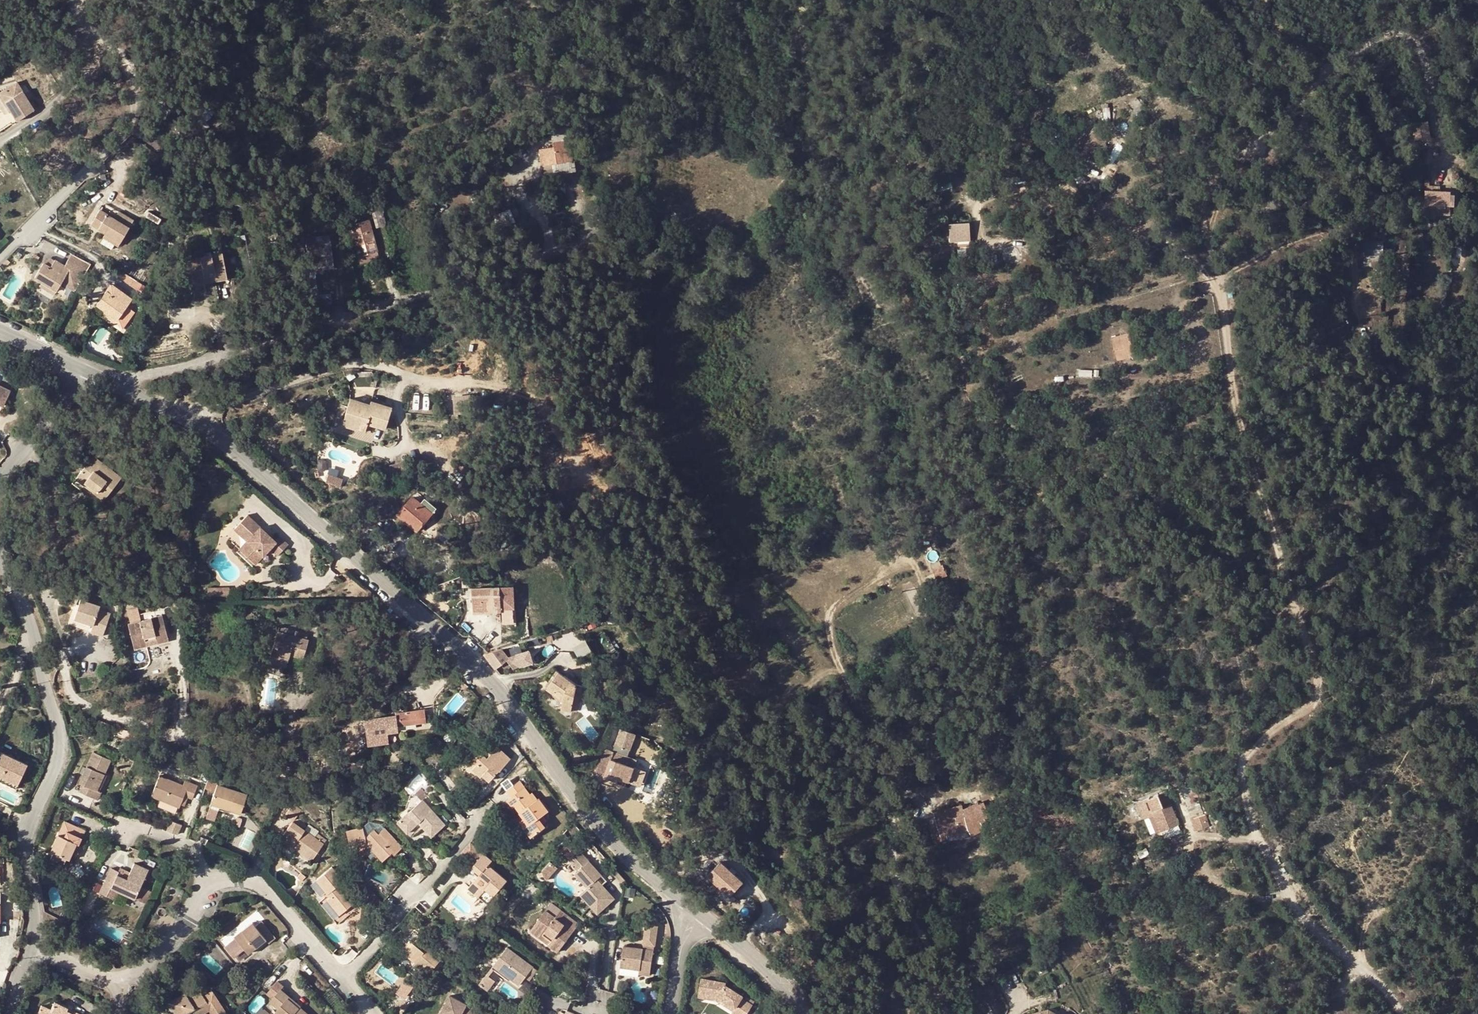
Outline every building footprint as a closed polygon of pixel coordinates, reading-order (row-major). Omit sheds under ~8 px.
[(15,81),(8,86),(13,94),(21,90),(15,81)] [(16,120),(33,109),(21,90),(13,94),(8,86),(0,91),(0,95),(16,120)] [(1417,122),(1420,140),(1432,138),(1429,120),(1417,122)] [(579,124),(551,130),(554,146),(539,149),(542,166),(572,161),(568,139),(588,137),(586,122),(579,124)] [(1089,151),(1105,141),(1097,128),(1081,138),(1089,151)] [(627,142),(627,150),(627,156),(637,157),(638,140),(628,139),(627,142)] [(627,150),(627,142),(615,144),(616,152),(627,150)] [(572,161),(542,166),(544,176),(576,170),(574,160),(572,161)] [(1454,217),(1454,191),(1426,191),(1427,217),(1454,217)] [(379,203),(370,205),(376,228),(384,226),(383,224),(379,203)] [(495,216),(499,228),(511,222),(508,211),(495,216)] [(349,225),(355,249),(374,243),(368,220),(349,225)] [(950,223),(951,243),(973,242),(972,222),(950,223)] [(120,242),(106,234),(104,238),(118,246),(120,242)] [(311,272),(335,270),(331,234),(308,236),(311,272)] [(376,250),(374,243),(355,249),(357,256),(376,250)] [(1367,252),(1368,260),(1381,259),(1380,250),(1367,252)] [(61,283),(75,291),(86,272),(91,263),(70,253),(62,265),(55,261),(50,267),(43,263),(34,279),(42,283),(56,291),(61,283)] [(188,260),(192,281),(204,279),(203,273),(214,271),(215,281),(227,279),(222,254),(188,260)] [(1418,265),(1407,266),(1409,281),(1419,280),(1418,265)] [(1409,281),(1407,266),(1401,267),(1403,282),(1409,281)] [(204,279),(192,281),(193,285),(215,281),(214,271),(203,273),(204,279)] [(56,291),(42,283),(39,287),(54,295),(56,291)] [(118,289),(111,284),(106,291),(113,295),(118,289)] [(106,291),(96,305),(103,310),(116,320),(132,299),(118,289),(113,295),(106,291)] [(116,320),(103,310),(100,313),(114,323),(116,320)] [(1125,346),(1112,351),(1115,359),(1128,353),(1125,346)] [(353,412),(356,401),(350,399),(346,410),(353,412)] [(353,412),(346,410),(342,425),(365,432),(368,424),(386,429),(392,408),(370,402),(370,405),(356,401),(353,412)] [(104,500),(121,478),(93,456),(85,466),(81,472),(76,479),(86,486),(88,483),(97,490),(95,493),(104,500)] [(327,483),(343,486),(344,478),(328,475),(327,483)] [(88,483),(86,486),(95,493),(97,490),(88,483)] [(417,531),(432,513),(413,497),(398,515),(417,531)] [(248,515),(238,526),(244,532),(245,530),(252,537),(248,541),(251,544),(242,552),(256,564),(270,548),(278,556),(289,544),(281,537),(276,542),(248,515)] [(244,532),(238,526),(234,529),(248,541),(252,537),(245,530),(244,532)] [(504,533),(498,528),(489,538),(495,544),(504,533)] [(438,537),(445,543),(452,535),(444,529),(438,537)] [(248,541),(240,549),(242,552),(251,544),(248,541)] [(942,565),(933,569),(937,579),(946,575),(942,565)] [(494,604),(494,601),(494,587),(472,589),(473,600),(482,600),(482,605),(494,604)] [(104,635),(111,612),(100,609),(101,604),(80,597),(71,624),(104,635)] [(648,612),(640,617),(643,623),(651,618),(648,612)] [(127,623),(128,630),(165,632),(161,615),(127,623)] [(154,635),(155,643),(167,641),(165,632),(128,630),(132,648),(146,645),(144,637),(154,635)] [(295,636),(278,631),(270,658),(287,663),(289,656),(290,652),(295,636)] [(144,637),(146,645),(155,643),(154,635),(144,637)] [(290,652),(304,656),(309,640),(295,636),(290,652)] [(716,636),(707,640),(711,648),(720,644),(716,636)] [(574,646),(579,658),(593,651),(587,640),(574,646)] [(507,658),(500,649),(497,650),(484,654),(494,668),(507,658)] [(287,663),(270,658),(269,661),(286,666),(287,663)] [(509,661),(500,664),(504,672),(512,669),(509,661)] [(546,687),(548,688),(559,672),(557,671),(548,683),(546,687)] [(577,686),(567,679),(559,672),(548,688),(554,692),(564,700),(563,703),(562,708),(572,710),(577,686)] [(552,695),(563,703),(564,700),(554,692),(552,695)] [(396,715),(385,716),(387,731),(398,730),(398,725),(408,724),(415,723),(426,722),(425,709),(396,713),(396,715)] [(490,752),(482,745),(470,758),(475,763),(470,768),(478,776),(480,774),(486,780),(494,771),(492,770),(494,767),(496,769),(496,770),(507,758),(494,746),(490,752)] [(604,779),(605,776),(613,752),(606,750),(597,776),(604,779)] [(18,784),(27,764),(1,751),(0,753),(0,776),(2,776),(18,784)] [(81,782),(95,789),(109,760),(93,751),(78,781),(81,782)] [(629,782),(634,767),(621,762),(623,755),(613,752),(605,776),(616,780),(617,777),(629,782)] [(637,760),(623,755),(621,762),(634,767),(637,760)] [(465,764),(470,768),(475,763),(470,758),(465,764)] [(18,784),(2,776),(0,780),(0,781),(16,788),(18,784)] [(184,786),(160,776),(152,797),(161,800),(158,806),(175,814),(178,807),(180,808),(181,804),(184,796),(189,797),(192,799),(197,786),(186,781),(184,786)] [(530,819),(526,823),(535,831),(546,818),(543,816),(538,812),(542,806),(546,802),(534,792),(533,793),(531,795),(524,789),(512,779),(502,790),(507,795),(503,800),(511,806),(513,804),(524,814),(530,819)] [(95,789),(81,782),(77,790),(95,798),(99,791),(95,789)] [(740,795),(735,783),(728,786),(733,795),(734,794),(735,797),(740,795)] [(246,797),(216,787),(210,803),(223,807),(223,810),(240,816),(246,797)] [(526,787),(524,789),(531,795),(533,793),(526,787)] [(415,793),(421,800),(422,800),(427,796),(421,789),(415,793)] [(445,824),(422,800),(421,800),(398,823),(408,834),(419,823),(424,829),(431,837),(445,824)] [(1170,801),(1152,808),(1160,829),(1178,822),(1170,801)] [(209,807),(204,819),(212,822),(216,810),(221,812),(223,810),(223,807),(210,803),(209,807)] [(303,809),(295,803),(286,815),(294,821),(303,809)] [(1196,803),(1188,806),(1191,816),(1200,813),(1196,803)] [(547,810),(542,806),(538,812),(543,816),(547,810)] [(935,812),(938,822),(956,817),(953,807),(935,812)] [(520,819),(526,823),(530,819),(524,814),(520,819)] [(956,817),(938,822),(943,843),(949,841),(947,833),(967,828),(964,815),(956,817)] [(1146,819),(1151,834),(1157,832),(1151,817),(1146,819)] [(167,819),(163,830),(175,834),(179,824),(167,819)] [(58,835),(51,851),(55,853),(51,861),(65,867),(67,862),(68,859),(71,860),(75,852),(72,850),(75,843),(78,845),(80,846),(83,839),(81,838),(84,830),(71,824),(64,822),(58,835)] [(299,845),(297,848),(313,860),(324,845),(321,842),(323,839),(318,835),(315,839),(293,822),(279,841),(291,850),(294,846),(296,843),(299,845)] [(937,822),(927,824),(932,844),(942,841),(937,822)] [(1178,822),(1160,829),(1162,834),(1181,827),(1178,822)] [(419,823),(408,834),(413,839),(424,829),(419,823)] [(379,852),(376,854),(384,863),(393,855),(395,857),(403,849),(385,830),(380,834),(375,829),(367,836),(366,828),(349,831),(352,849),(369,846),(373,846),(379,852)] [(77,852),(80,846),(78,845),(75,843),(72,850),(77,852)] [(484,854),(471,843),(460,856),(473,867),(484,854)] [(369,846),(376,854),(379,852),(373,846),(369,846)] [(571,856),(565,861),(569,865),(576,873),(574,876),(586,888),(582,893),(595,907),(602,901),(607,906),(614,900),(601,886),(596,880),(600,876),(578,852),(572,857),(571,856)] [(493,860),(484,853),(484,854),(473,867),(471,869),(479,876),(474,882),(485,891),(486,890),(494,897),(508,881),(489,865),(493,860)] [(732,896),(746,881),(723,860),(709,875),(732,896)] [(556,870),(549,863),(541,872),(543,879),(546,881),(556,870)] [(141,885),(126,879),(118,875),(119,870),(110,867),(103,883),(109,886),(135,897),(140,886),(141,885)] [(121,867),(119,870),(118,875),(126,879),(130,871),(121,867)] [(343,882),(333,868),(317,880),(326,892),(327,894),(331,892),(333,895),(330,897),(327,900),(332,907),(336,904),(343,913),(354,904),(339,885),(343,882)] [(130,871),(126,879),(141,885),(145,875),(130,869),(130,871)] [(605,881),(600,876),(596,880),(601,886),(605,881)] [(488,905),(494,897),(486,890),(485,891),(474,882),(468,891),(478,900),(480,898),(488,905)] [(109,886),(103,883),(99,892),(105,895),(109,886)] [(149,890),(140,886),(135,897),(145,902),(149,890)] [(327,894),(326,892),(323,894),(325,898),(319,902),(337,926),(346,918),(343,913),(339,916),(332,907),(327,900),(330,897),(327,894)] [(595,907),(582,893),(579,896),(598,915),(607,906),(602,901),(595,907)] [(549,904),(544,910),(554,917),(558,911),(549,904)] [(544,910),(531,927),(541,935),(544,932),(552,938),(547,945),(556,953),(562,945),(544,910)] [(578,925),(558,911),(554,917),(544,910),(562,945),(578,925)] [(253,923),(235,938),(236,939),(225,948),(234,958),(244,949),(248,954),(267,939),(271,945),(278,940),(264,922),(257,927),(253,923)] [(630,948),(624,948),(621,966),(638,968),(638,971),(650,973),(653,952),(654,945),(657,926),(645,925),(643,944),(643,950),(634,949),(634,952),(629,951),(630,948)] [(528,931),(547,945),(552,938),(544,932),(541,935),(531,927),(528,931)] [(397,947),(401,950),(409,940),(414,943),(419,936),(412,930),(397,947)] [(415,962),(413,963),(428,975),(442,959),(428,948),(425,945),(427,943),(419,936),(414,943),(409,940),(401,950),(415,962)] [(409,968),(413,963),(415,962),(401,950),(397,947),(390,955),(407,970),(409,968)] [(531,966),(506,947),(493,964),(509,977),(518,984),(524,976),(531,966)] [(423,981),(428,975),(413,963),(409,968),(423,981)] [(506,980),(509,977),(493,964),(490,968),(506,980)] [(536,969),(531,966),(524,976),(528,979),(536,969)] [(638,974),(638,971),(638,968),(621,966),(620,972),(638,974)] [(60,976),(53,973),(51,977),(57,981),(60,976)] [(701,980),(698,994),(717,997),(735,1008),(732,1012),(732,1013),(733,1013),(747,1013),(752,1005),(740,998),(741,996),(725,986),(725,984),(701,980)] [(200,987),(191,997),(185,992),(174,1005),(175,1006),(174,1008),(181,1013),(191,1013),(198,1007),(205,1013),(216,1000),(200,987)] [(288,996),(279,988),(268,1001),(277,1009),(273,1013),(275,1013),(307,1013),(299,1007),(298,1008),(286,998),(288,996)] [(717,997),(698,994),(697,998),(717,1001),(732,1012),(735,1008),(717,997)] [(300,1005),(288,996),(286,998),(298,1008),(299,1007),(300,1005)] [(483,1013),(449,996),(440,1013),(482,1013),(483,1013)] [(69,1010),(55,1003),(52,1011),(43,1006),(39,1013),(70,1013),(68,1013),(69,1010)]
